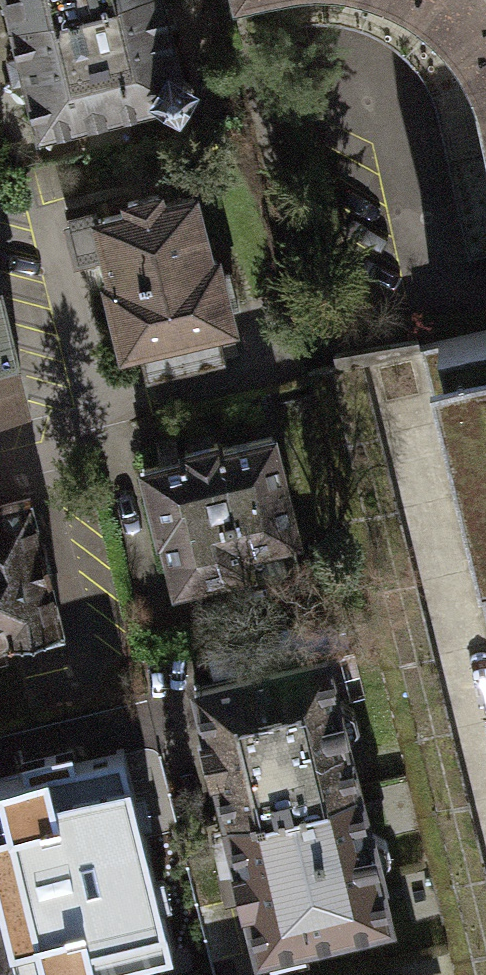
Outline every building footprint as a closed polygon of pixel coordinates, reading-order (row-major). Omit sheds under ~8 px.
[(99,11),(96,0),(3,0),(12,34),(99,11)] [(193,0),(140,0),(99,11),(12,34),(40,140),(218,94),(193,0)] [(99,11),(140,0),(96,0),(99,11)] [(281,28),(308,23),(329,23),(350,26),(364,31),(376,0),(273,0),(281,28)] [(364,31),(382,40),(404,56),(419,75),(431,96),(481,74),(482,71),(485,69),(485,0),(376,0),(364,31)] [(431,96),(438,119),(469,258),(485,254),(485,69),(482,71),(481,74),(431,96)] [(187,193),(60,226),(69,260),(89,254),(123,384),(229,356),(187,193)] [(21,399),(0,316),(0,404),(21,399)] [(437,341),(454,410),(436,415),(485,623),(485,329),(437,341)] [(261,435),(136,467),(166,584),(237,566),(244,593),(298,579),(261,435)] [(56,623),(22,492),(0,498),(0,638),(56,623)] [(185,682),(218,819),(348,788),(315,651),(185,682)] [(0,802),(0,904),(17,974),(61,974),(157,951),(125,824),(147,818),(137,769),(0,802)] [(380,918),(348,788),(218,819),(250,950),(380,918)]
